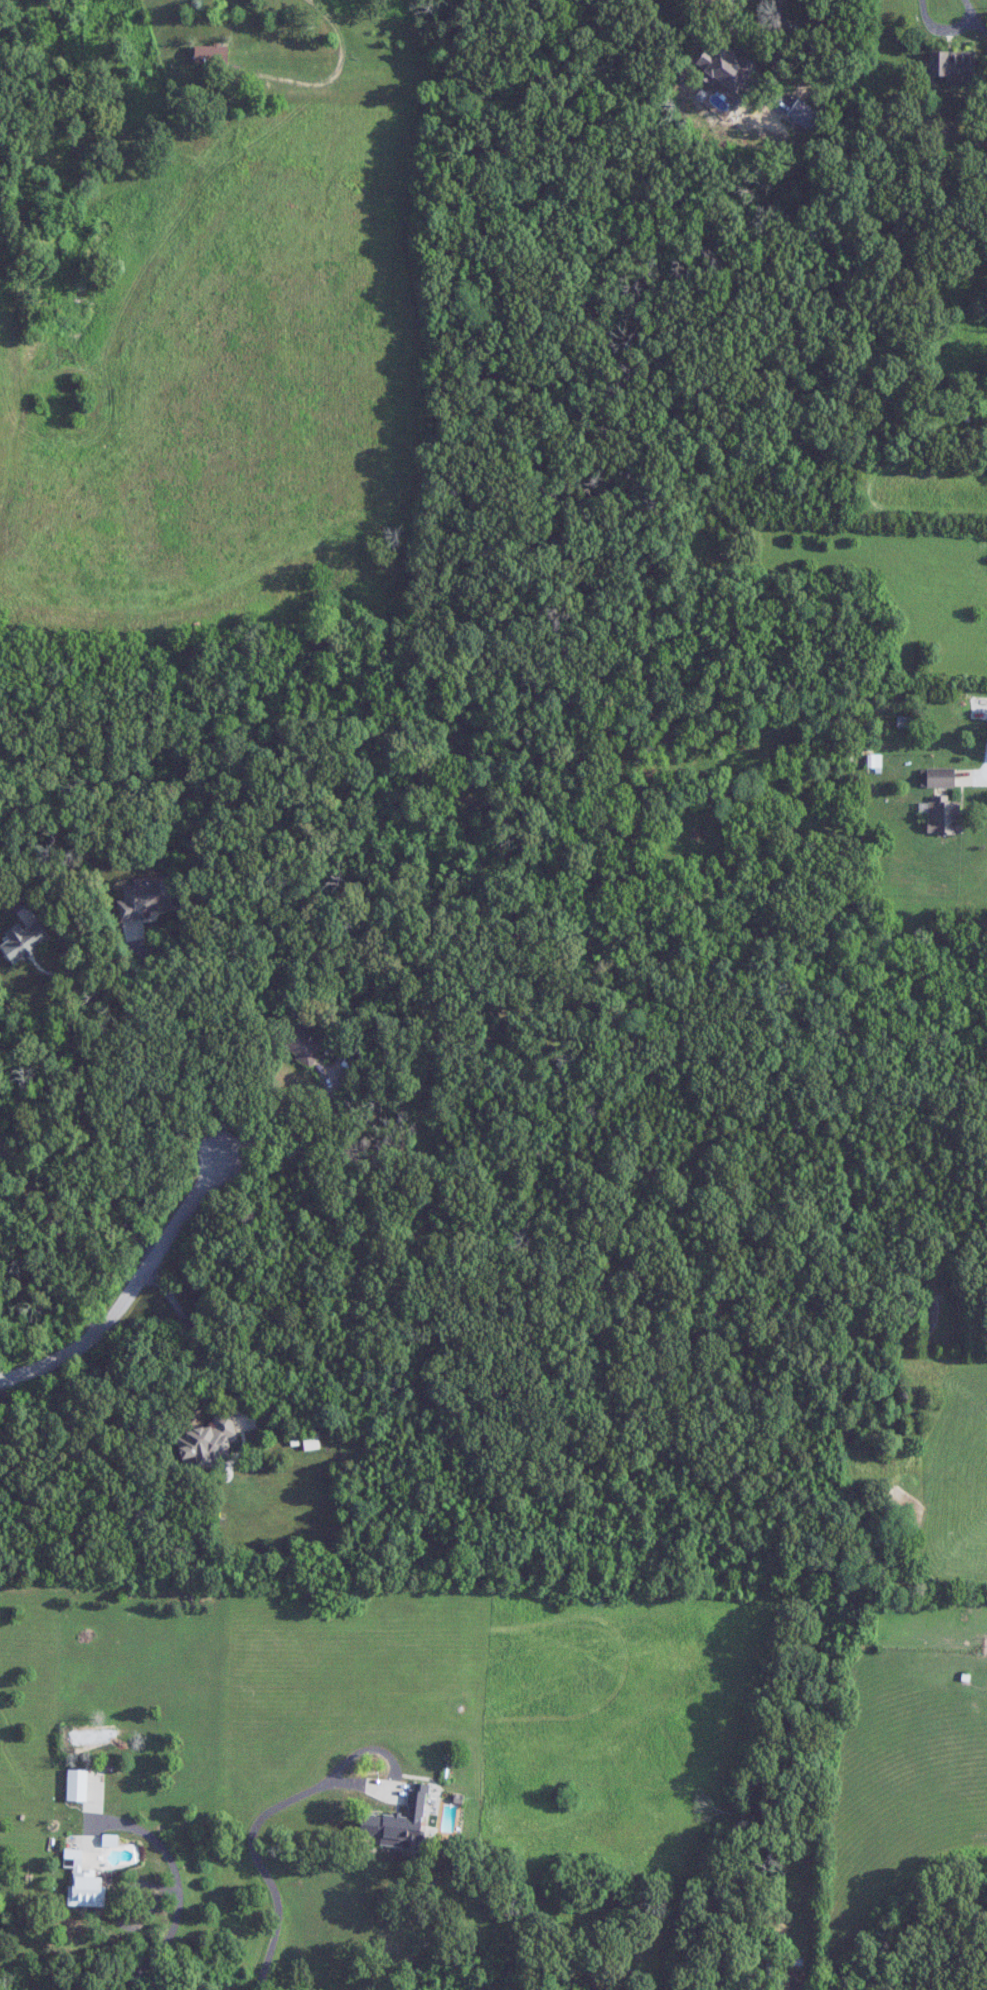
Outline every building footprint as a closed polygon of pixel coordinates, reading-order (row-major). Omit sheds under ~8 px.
[(696,62),(737,93),(757,66),(742,55),(737,61),(710,42),(696,62)] [(194,45),(194,68),(223,68),(223,83),(237,83),(237,68),(228,68),(228,45),(194,45)] [(947,84),(981,85),(981,61),(976,61),(976,51),(929,51),(929,75),(947,76),(947,84)] [(881,772),(881,755),(870,755),(870,772),(881,772)] [(955,768),(927,768),(927,787),(955,787),(955,768)] [(962,801),(952,801),(952,796),(928,796),(929,834),(962,834),(962,801)] [(118,901),(120,922),(143,919),(142,912),(173,908),(169,878),(123,885),(125,900),(118,901)] [(9,940),(0,946),(12,965),(51,940),(39,920),(23,931),(18,923),(4,932),(9,940)] [(275,1047),(310,1068),(328,1039),(293,1017),(275,1047)] [(181,1459),(231,1451),(229,1438),(237,1437),(233,1414),(213,1418),(214,1427),(177,1433),(181,1459)] [(305,1450),(319,1448),(317,1434),(303,1436),(305,1450)] [(362,1813),(360,1837),(380,1838),(380,1846),(422,1849),(427,1784),(411,1783),(408,1817),(362,1813)] [(105,1906),(105,1877),(95,1877),(95,1870),(75,1870),(75,1887),(68,1886),(68,1906),(105,1906)] [(730,1981),(706,1981),(706,1989),(730,1989),(730,1981)]
